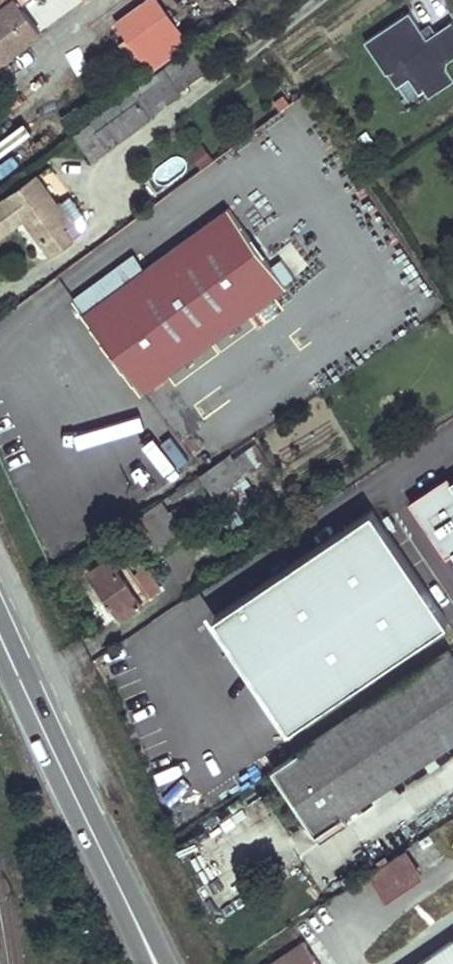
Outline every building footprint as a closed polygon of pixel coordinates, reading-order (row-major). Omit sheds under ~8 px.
[(41,32),(18,1),(19,0),(0,0),(0,61),(41,32)] [(160,0),(144,0),(119,17),(131,35),(121,42),(126,49),(136,42),(152,65),(188,40),(160,0)] [(369,32),(404,105),(452,82),(452,71),(446,58),(452,54),(452,20),(425,33),(415,11),(369,32)] [(188,50),(163,68),(178,89),(203,71),(188,50)] [(152,115),(134,91),(77,133),(94,157),(152,115)] [(73,238),(65,226),(75,219),(61,200),(58,202),(38,174),(0,201),(0,234),(26,216),(51,253),(73,238)] [(295,297),(228,206),(84,312),(149,401),(164,390),(159,382),(271,300),(278,310),(295,297)] [(65,226),(73,238),(83,231),(75,219),(65,226)] [(71,286),(111,270),(105,255),(65,271),(71,286)] [(203,475),(215,494),(256,468),(246,453),(234,461),(231,457),(203,475)] [(415,495),(452,557),(452,472),(415,495)] [(163,501),(137,518),(159,552),(185,536),(179,526),(188,520),(179,505),(170,511),(163,501)] [(131,557),(125,547),(88,571),(108,600),(114,596),(126,614),(152,596),(147,588),(155,583),(149,573),(139,579),(127,560),(131,557)] [(343,812),(452,738),(452,652),(450,648),(275,767),(317,830),(343,812)] [(350,822),(343,812),(317,830),(323,840),(350,822)] [(386,896),(421,873),(404,848),(389,859),(381,864),(370,871),(386,896)] [(389,859),(386,855),(378,860),(381,864),(389,859)] [(427,918),(420,907),(402,919),(408,930),(427,918)] [(417,963),(452,963),(452,940),(417,963)] [(306,941),(270,963),(321,963),(306,941)]
